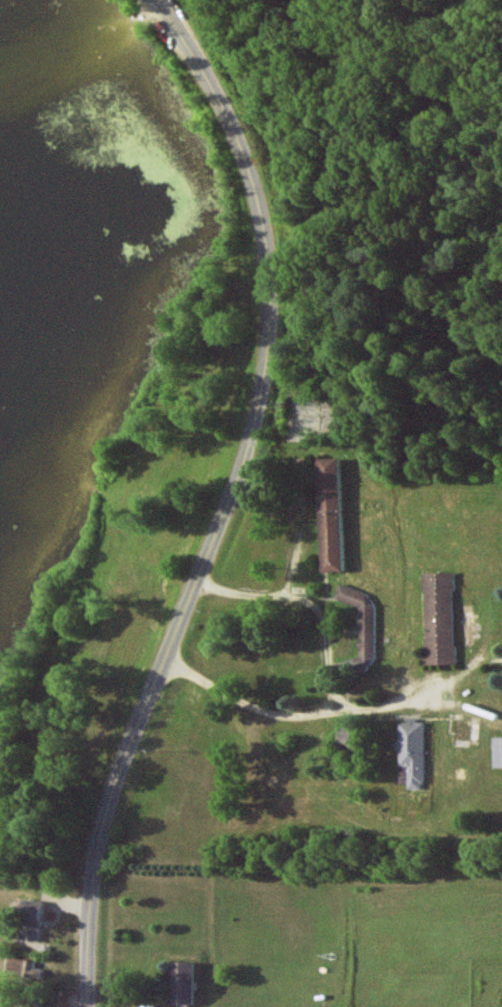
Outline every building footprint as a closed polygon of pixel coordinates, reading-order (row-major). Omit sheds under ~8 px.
[(318,459),(321,572),(343,571),(340,459),(318,459)] [(425,665),(454,664),(454,573),(424,573),(425,665)] [(335,599),(359,607),(359,657),(352,657),(352,672),(367,672),(375,652),(375,596),(340,583),(335,599)] [(424,723),(416,723),(416,720),(399,720),(399,768),(408,768),(408,790),(424,790),(424,723)] [(501,768),(501,738),(493,738),(494,768),(501,768)] [(40,942),(43,902),(22,900),(19,940),(40,942)] [(42,970),(33,969),(34,962),(9,958),(6,974),(40,981),(42,970)] [(171,1004),(194,1004),(193,961),(170,961),(171,1004)]
